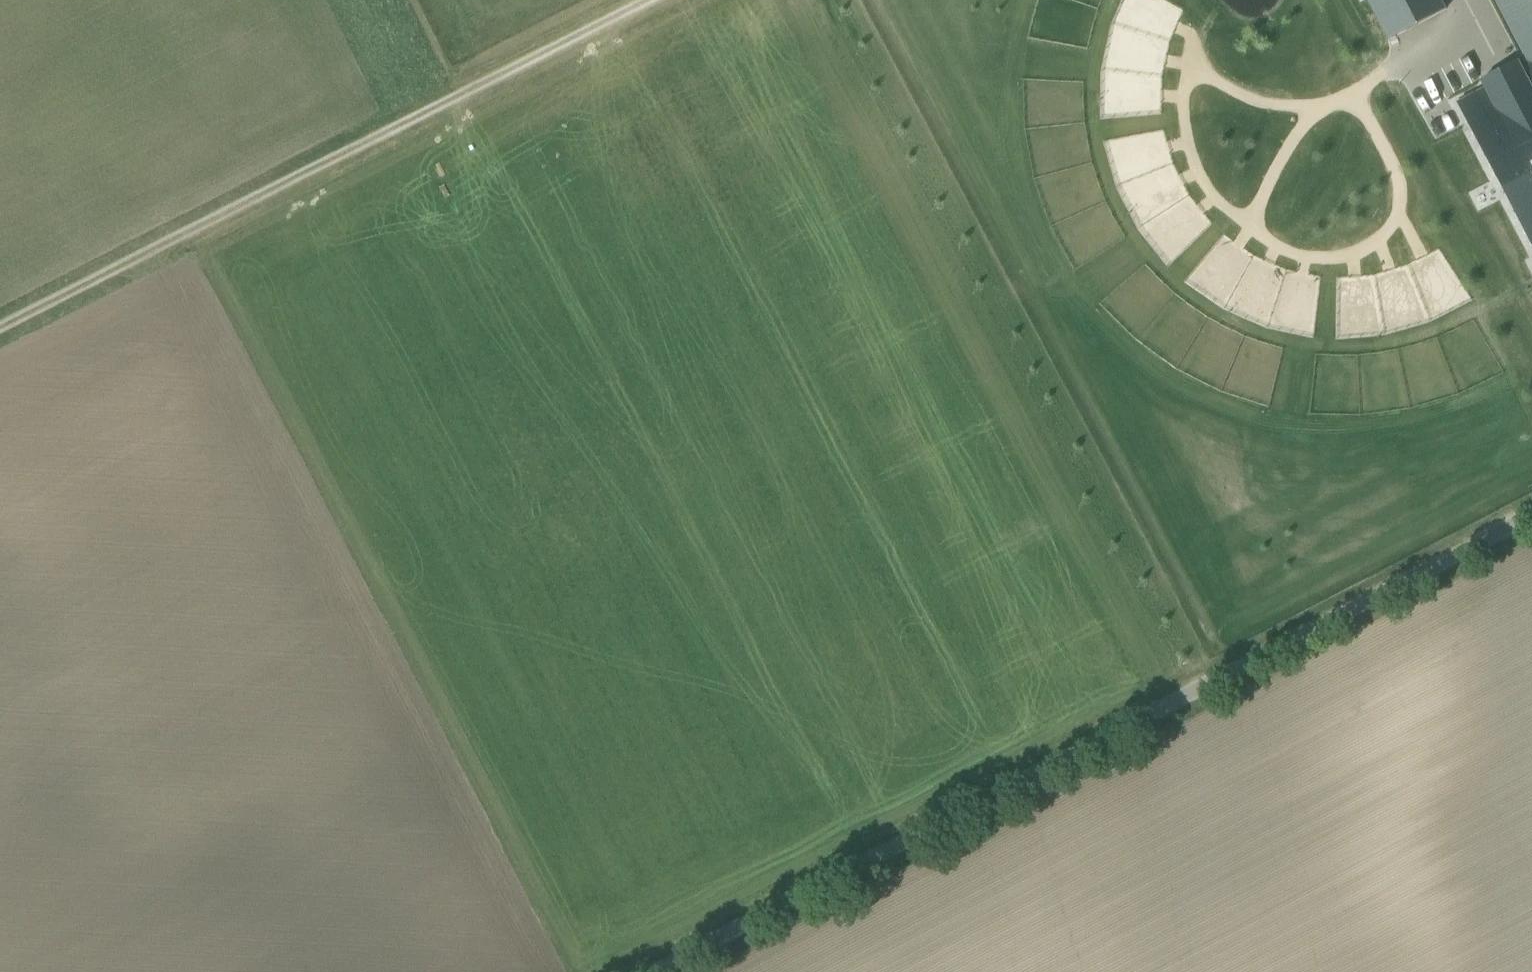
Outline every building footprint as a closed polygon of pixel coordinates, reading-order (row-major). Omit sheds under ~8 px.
[(1440,0),(1366,0),(1386,38),(1444,7),(1440,0)] [(1519,51),(1509,56),(1507,52),(1468,73),(1470,76),(1445,89),(1457,110),(1456,111),(1531,257),(1531,0),(1493,0),(1519,51)]
